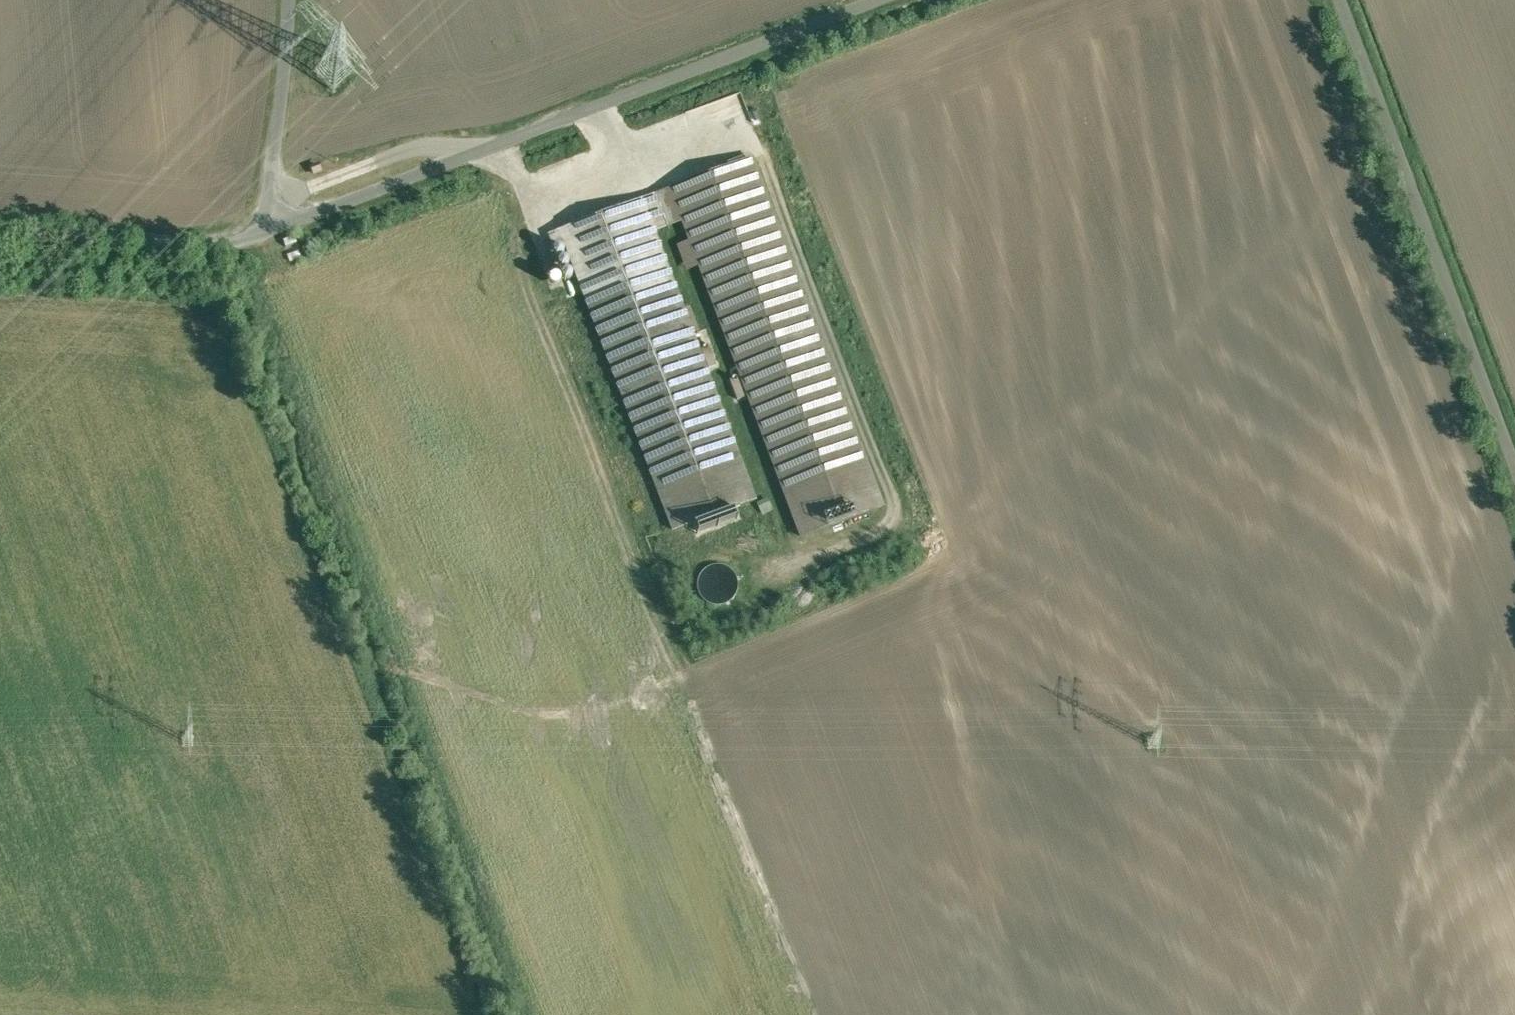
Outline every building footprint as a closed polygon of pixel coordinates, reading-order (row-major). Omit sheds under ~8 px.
[(752,159),(657,194),(665,215),(650,221),(654,231),(683,220),(801,538),(882,508),(752,159)] [(657,194),(549,235),(553,244),(565,239),(674,532),(755,502),(654,231),(650,221),(665,215),(657,194)]
